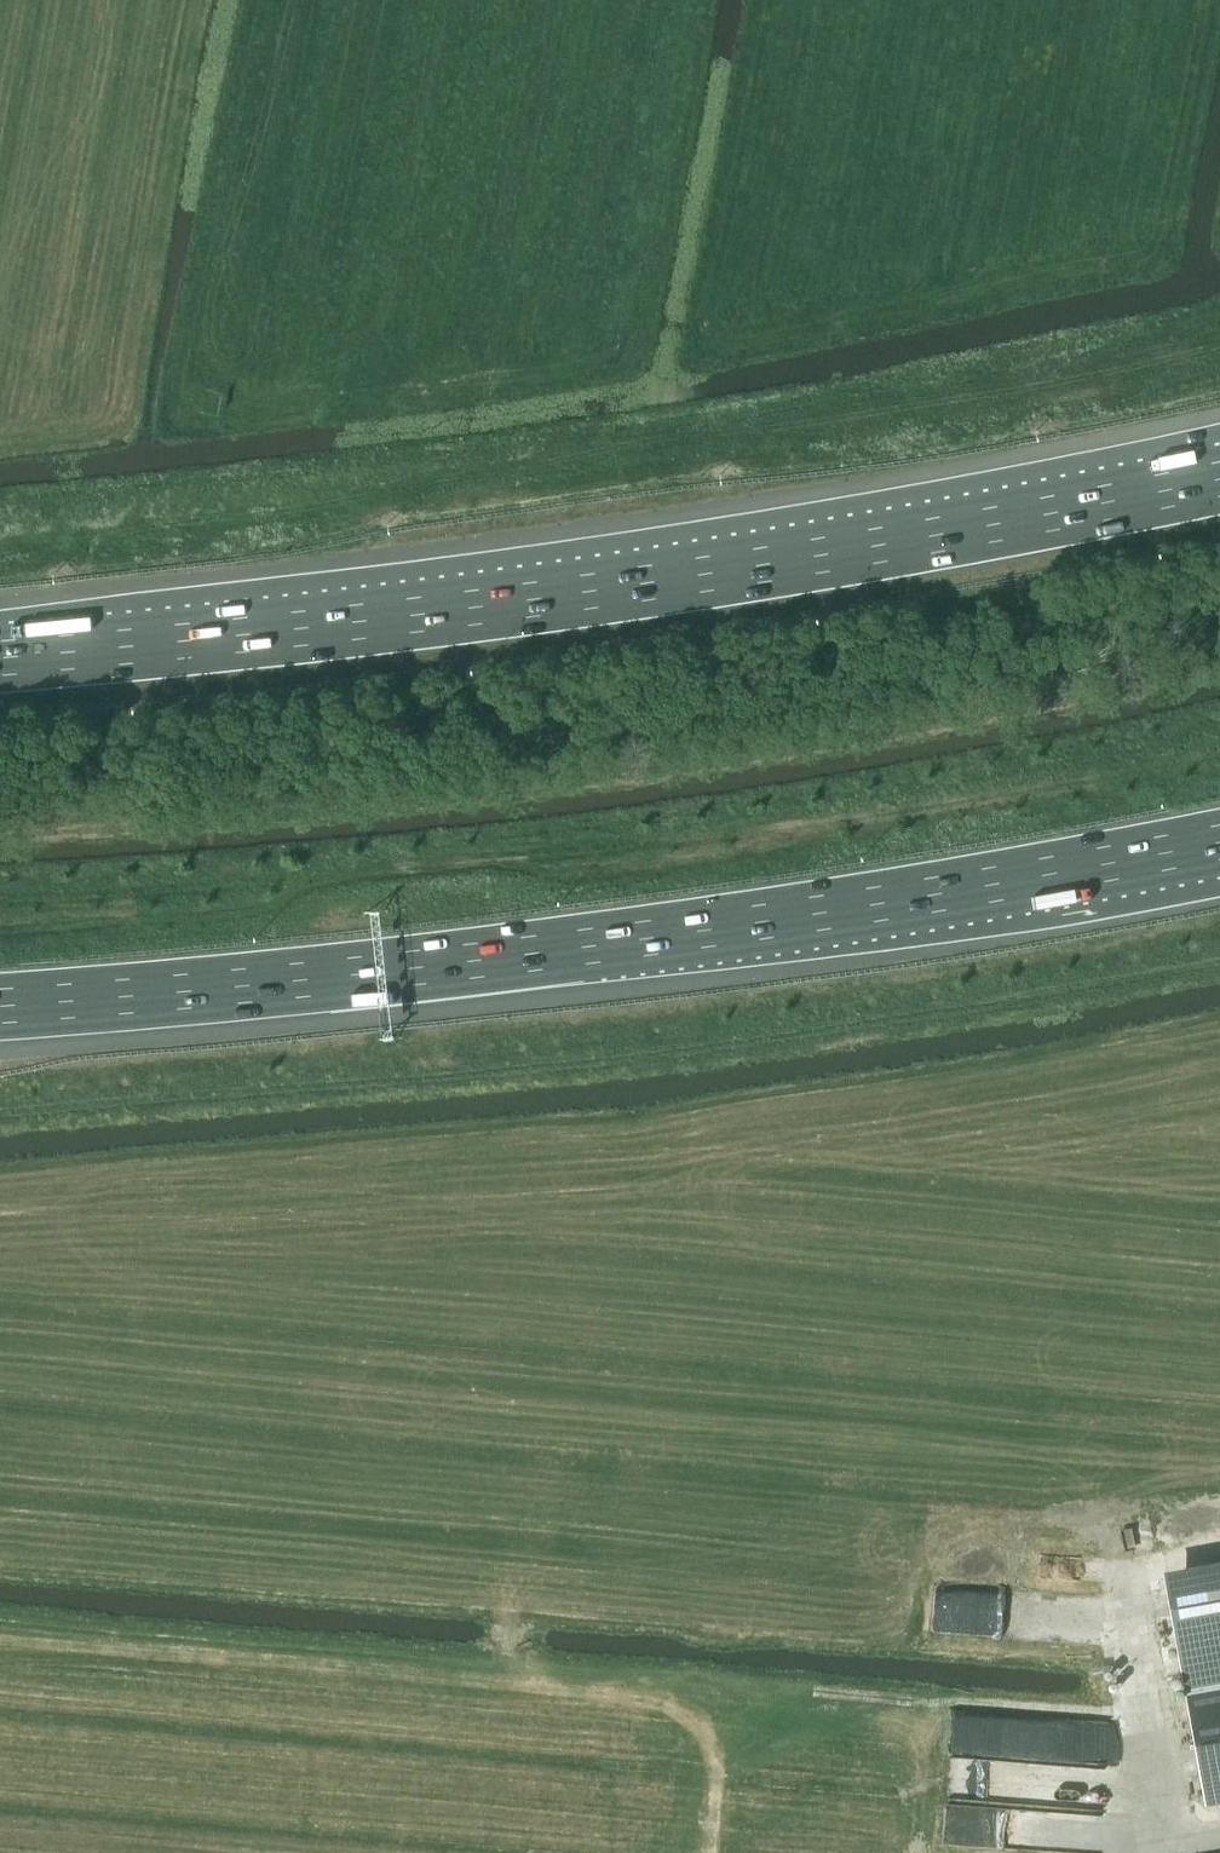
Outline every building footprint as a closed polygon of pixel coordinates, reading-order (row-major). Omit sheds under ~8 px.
[(1206,1801),(1219,1798),(1219,1579),(1168,1588),(1206,1801)]
